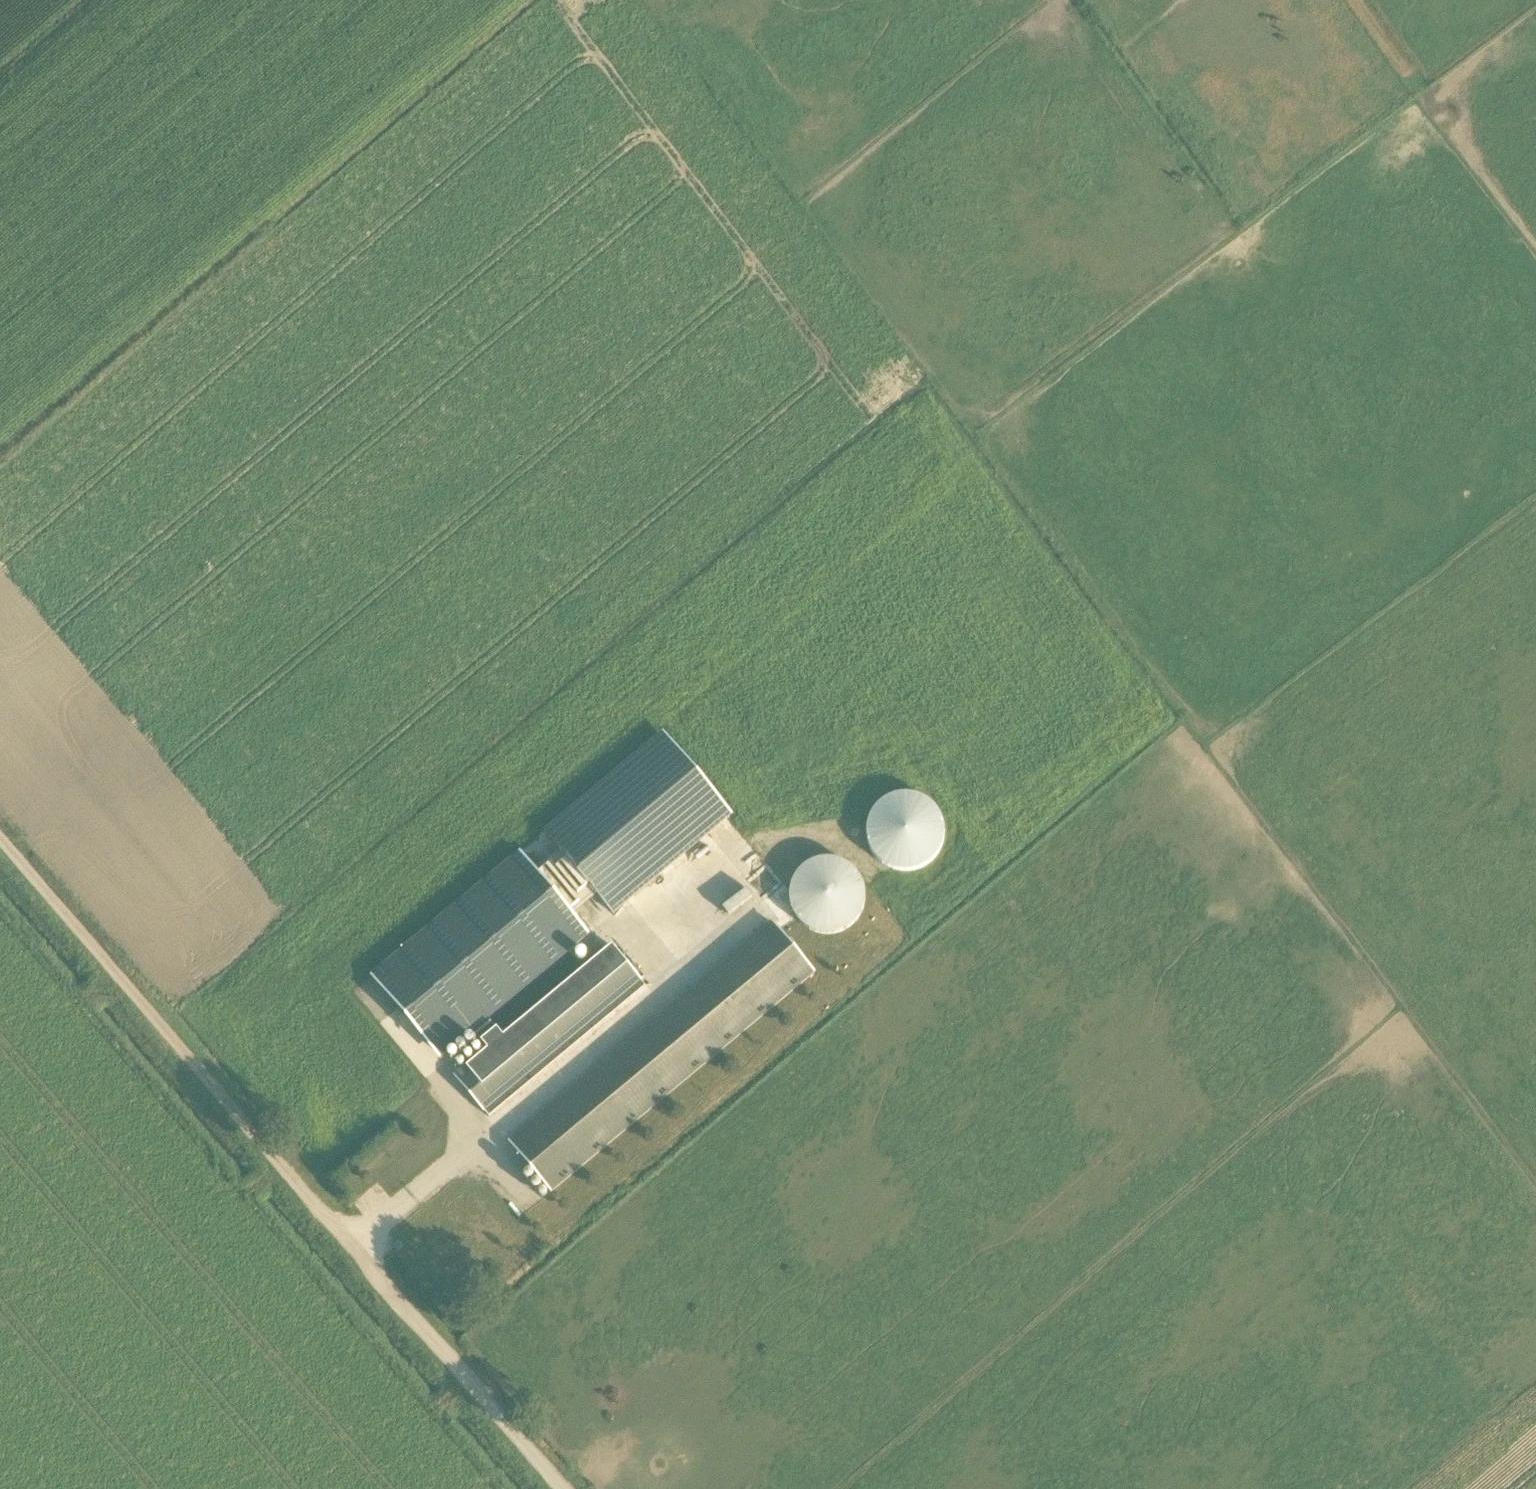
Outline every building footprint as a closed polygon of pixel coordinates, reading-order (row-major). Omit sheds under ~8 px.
[(544,831),(560,851),(597,895),(613,914),(729,817),(660,735),(544,831)] [(441,1056),(590,935),(521,852),(372,974),(441,1056)] [(802,863),(804,930),(862,929),(861,861),(802,863)] [(507,1142),(551,1193),(815,972),(771,921),(507,1142)] [(642,985),(609,946),(453,1076),(486,1116),(642,985)]
